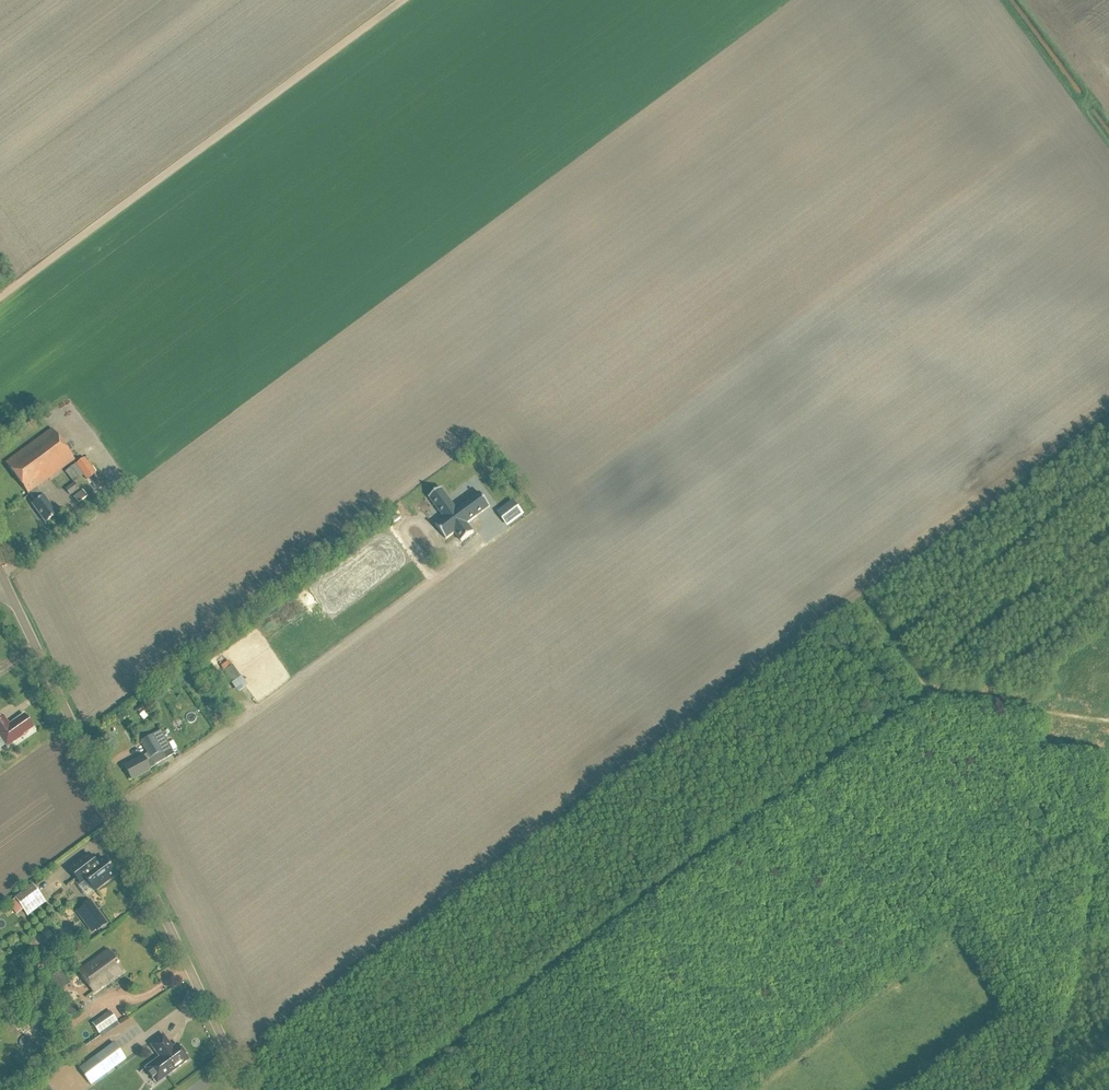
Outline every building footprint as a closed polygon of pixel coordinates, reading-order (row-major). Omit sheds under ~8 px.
[(56,514),(37,489),(75,461),(51,429),(6,462),(35,502),(31,505),(45,523),(56,514)] [(105,486),(84,458),(75,465),(65,472),(73,483),(64,489),(68,495),(77,488),(74,483),(83,476),(95,493),(105,486)] [(457,510),(441,489),(429,498),(445,519),(436,526),(446,540),(455,533),(462,542),(474,533),(467,524),(490,508),(480,494),(457,510)] [(73,496),(78,503),(87,496),(82,490),(73,496)] [(498,512),(508,527),(526,515),(515,500),(498,512)] [(408,551),(421,541),(406,520),(393,530),(408,551)] [(239,678),(227,662),(221,667),(232,683),(239,678)] [(33,728),(23,714),(9,725),(3,716),(0,718),(0,738),(7,747),(23,736),(22,735),(33,728)] [(141,756),(123,766),(129,778),(132,776),(134,779),(149,769),(149,768),(154,765),(154,764),(172,753),(158,730),(139,741),(146,753),(141,756)] [(85,880),(94,891),(116,875),(103,858),(95,864),(88,855),(69,869),(80,884),(85,880)] [(41,897),(33,886),(15,900),(23,910),(41,897)] [(106,924),(92,904),(82,911),(96,930),(97,931),(106,924)] [(78,972),(93,993),(123,972),(108,951),(78,972)] [(60,970),(50,978),(59,991),(70,984),(60,970)] [(11,1019),(15,1025),(21,1021),(17,1015),(11,1019)] [(92,1025),(99,1034),(109,1027),(102,1018),(92,1025)] [(156,1084),(188,1060),(185,1056),(186,1054),(182,1049),(180,1048),(177,1044),(172,1047),(168,1042),(163,1035),(150,1045),(159,1057),(139,1072),(140,1072),(144,1069),(156,1084)] [(91,1085),(125,1059),(113,1043),(79,1069),(91,1085)]
